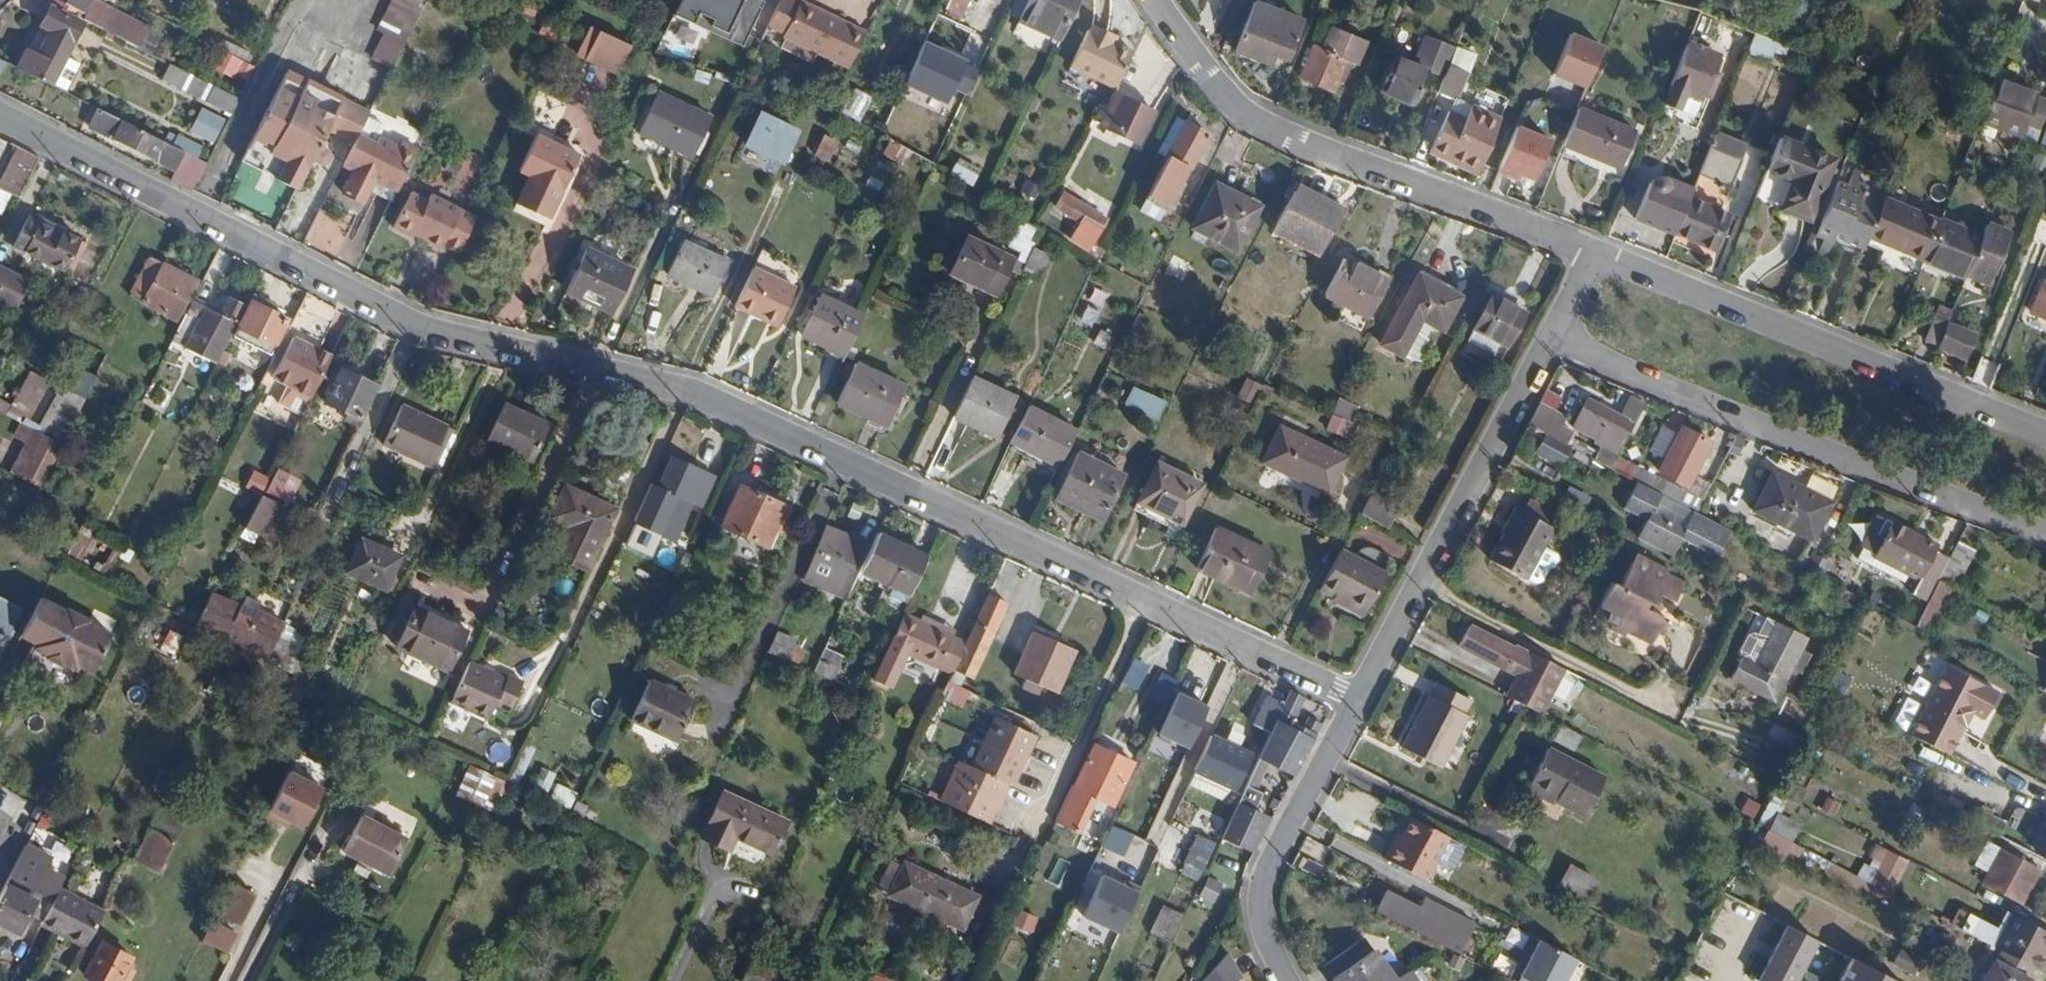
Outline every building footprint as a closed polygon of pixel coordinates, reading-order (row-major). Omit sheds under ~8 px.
[(71,14),(80,18),(127,42),(133,29),(77,0),(63,0),(73,5),(71,14)] [(389,69),(424,0),(391,0),(375,31),(382,35),(370,60),(389,69)] [(673,20),(745,51),(765,3),(758,0),(681,0),(673,20)] [(765,31),(780,38),(780,41),(846,71),(863,34),(799,5),(794,3),(786,0),(779,0),(765,31)] [(1060,38),(1077,0),(1027,0),(1019,18),(1060,38)] [(1254,2),(1246,23),(1253,25),(1261,5),(1254,2)] [(71,14),(50,3),(17,68),(46,83),(80,18),(71,14)] [(1253,25),(1246,23),(1235,50),(1269,65),(1275,54),(1287,58),(1303,21),(1261,5),(1253,25)] [(1767,23),(1763,35),(1790,45),(1791,45),(1796,34),(1767,23)] [(1314,47),(1301,78),(1331,89),(1335,81),(1340,81),(1349,62),(1355,64),(1366,40),(1331,25),(1321,49),(1314,47)] [(1069,69),(1113,92),(1116,85),(1131,54),(1112,46),(1105,42),(1108,36),(1092,28),(1089,34),(1086,33),(1069,69)] [(537,38),(521,29),(517,37),(533,46),(537,38)] [(597,33),(584,59),(616,74),(630,48),(597,33)] [(1585,91),(1602,48),(1566,34),(1549,77),(1585,91)] [(1425,35),(1413,65),(1419,68),(1431,38),(1425,35)] [(1773,42),(1753,35),(1745,55),(1765,63),(1773,42)] [(1115,39),(1108,36),(1105,42),(1112,46),(1115,39)] [(1431,38),(1419,68),(1413,65),(1394,58),(1381,91),(1414,103),(1426,70),(1443,77),(1449,64),(1455,47),(1431,38)] [(1683,44),(1659,105),(1696,119),(1704,99),(1700,97),(1715,57),(1683,44)] [(216,71),(246,86),(255,69),(224,54),(216,71)] [(229,113),(237,98),(168,64),(161,79),(229,113)] [(1443,77),(1436,93),(1455,100),(1467,70),(1449,64),(1443,77)] [(316,148),(323,134),(340,101),(284,72),(237,161),(293,191),(308,162),(314,166),(318,166),(323,165),(326,162),(326,159),(324,155),(320,151),(316,148)] [(1977,121),(2018,137),(2023,125),(2037,130),(2045,106),(2045,102),(2035,98),(2036,94),(1993,78),(1977,121)] [(1113,92),(1113,93),(1119,96),(1137,105),(1140,97),(1116,85),(1113,92)] [(658,91),(640,129),(693,155),(712,116),(658,91)] [(1113,93),(1097,125),(1103,128),(1119,96),(1113,93)] [(1119,96),(1103,128),(1099,136),(1111,142),(1116,135),(1135,144),(1151,112),(1137,105),(1119,96)] [(323,134),(350,147),(352,143),(366,115),(340,101),(323,134)] [(1576,104),(1561,142),(1565,143),(1562,152),(1578,158),(1581,150),(1618,164),(1634,127),(1576,104)] [(1429,151),(1448,160),(1453,152),(1479,165),(1498,119),(1470,107),(1464,119),(1447,112),(1429,151)] [(170,179),(190,190),(203,163),(97,109),(88,126),(167,167),(175,169),(170,179)] [(189,136),(216,146),(226,122),(199,111),(189,136)] [(741,154),(785,173),(801,136),(757,117),(741,154)] [(890,121),(881,136),(912,154),(920,139),(890,121)] [(1167,156),(1140,212),(1157,220),(1163,210),(1165,211),(1185,171),(1206,133),(1183,121),(1165,155),(1167,156)] [(528,177),(515,204),(547,220),(561,192),(578,156),(536,136),(519,172),(528,177)] [(1502,139),(1496,154),(1539,171),(1546,156),(1502,139)] [(1777,139),(1765,170),(1790,181),(1780,211),(1807,221),(1831,160),(1777,139)] [(350,147),(339,171),(348,175),(337,198),(358,209),(370,187),(374,189),(392,198),(412,158),(395,149),(391,155),(371,145),(368,151),(352,143),(350,147)] [(16,145),(0,178),(0,188),(18,197),(38,156),(16,145)] [(1707,149),(1696,177),(1726,189),(1736,162),(1707,149)] [(1448,160),(1476,173),(1479,165),(1453,152),(1448,160)] [(1835,183),(1815,233),(1823,237),(1818,249),(1825,252),(1835,229),(1842,232),(1839,240),(1861,249),(1866,239),(1880,202),(1860,194),(1862,186),(1845,179),(1841,186),(1835,183)] [(1212,182),(1192,224),(1235,244),(1255,202),(1212,182)] [(1295,185),(1274,226),(1318,248),(1338,207),(1295,185)] [(387,208),(392,198),(374,189),(369,199),(387,208)] [(441,244),(457,252),(473,216),(428,194),(425,200),(408,191),(390,228),(409,237),(411,234),(439,248),(441,244)] [(547,220),(515,204),(511,212),(548,230),(565,195),(561,192),(547,220)] [(1060,195),(1054,207),(1078,221),(1067,239),(1085,249),(1102,220),(1060,195)] [(1880,202),(1866,239),(1921,262),(1938,220),(1882,198),(1880,202)] [(1687,199),(1673,233),(1712,250),(1726,216),(1687,199)] [(28,214),(13,244),(62,269),(78,239),(28,214)] [(1921,262),(1921,264),(1963,280),(1965,277),(1981,236),(1938,220),(1921,262)] [(1985,226),(1981,236),(1965,277),(1988,285),(2008,235),(1985,226)] [(683,238),(668,270),(712,292),(717,282),(729,288),(743,259),(732,253),(728,260),(683,238)] [(965,238),(949,274),(993,294),(1009,258),(965,238)] [(567,289),(613,312),(632,271),(586,248),(567,289)] [(1344,252),(1326,288),(1370,310),(1387,275),(1344,252)] [(147,254),(126,295),(173,319),(193,280),(193,278),(147,254)] [(15,307),(24,289),(3,278),(6,270),(0,267),(0,300),(15,307)] [(3,278),(24,289),(28,282),(6,270),(3,278)] [(1415,276),(1380,347),(1400,358),(1419,320),(1438,330),(1456,298),(1415,276)] [(2028,313),(2045,321),(2045,285),(2040,283),(2028,313)] [(802,333),(845,353),(864,314),(822,294),(802,333)] [(1487,295),(1469,329),(1492,342),(1497,343),(1514,310),(1487,295)] [(244,307),(233,327),(271,346),(285,319),(248,299),(244,307)] [(173,330),(168,342),(214,365),(233,327),(244,307),(228,300),(219,316),(190,300),(173,330)] [(736,301),(721,332),(764,351),(778,321),(736,301)] [(1947,320),(1950,313),(1939,308),(1936,316),(1947,320)] [(1924,346),(1936,350),(1946,326),(1947,320),(1936,316),(1924,346)] [(1946,326),(1936,350),(1966,362),(1975,338),(1946,326)] [(1492,342),(1469,329),(1463,341),(1486,353),(1492,342)] [(271,379),(309,399),(311,395),(330,358),(292,338),(271,379)] [(1983,350),(1973,377),(1989,383),(1999,357),(1983,350)] [(855,362),(837,402),(887,425),(888,424),(905,386),(855,362)] [(343,372),(328,403),(358,418),(361,419),(377,388),(374,386),(373,386),(343,372)] [(970,375),(953,414),(995,434),(1014,395),(970,375)] [(1124,403),(1154,416),(1161,402),(1131,388),(1124,403)] [(309,399),(292,389),(282,408),(300,417),(309,399)] [(84,399),(67,390),(62,398),(47,390),(40,403),(31,421),(37,423),(46,428),(43,435),(61,444),(84,399)] [(1632,424),(1645,399),(1632,393),(1619,416),(1586,399),(1571,427),(1585,434),(1591,424),(1598,428),(1591,441),(1598,445),(1590,458),(1608,468),(1615,454),(1623,440),(1616,436),(1624,420),(1632,424)] [(40,403),(31,398),(22,416),(31,421),(40,403)] [(1332,401),(1324,416),(1344,425),(1350,410),(1332,401)] [(502,403),(486,438),(529,458),(544,423),(502,403)] [(1538,403),(1526,426),(1564,445),(1570,432),(1546,419),(1551,409),(1538,403)] [(381,444),(436,470),(455,430),(400,405),(381,444)] [(1025,405),(1008,443),(1057,465),(1075,428),(1025,405)] [(31,429),(19,422),(11,438),(23,443),(31,429)] [(1682,428),(1659,472),(1685,486),(1708,441),(1682,428)] [(23,443),(9,473),(38,488),(61,444),(43,435),(31,429),(23,443)] [(1276,429),(1260,465),(1326,495),(1342,459),(1276,429)] [(1078,454),(1059,491),(1086,505),(1083,512),(1099,519),(1122,475),(1078,454)] [(1615,454),(1608,468),(1637,482),(1678,503),(1685,490),(1615,454)] [(650,484),(633,519),(673,539),(686,513),(675,505),(678,498),(682,497),(697,506),(700,507),(714,478),(671,457),(656,487),(650,484)] [(1137,497),(1136,501),(1180,523),(1199,487),(1155,463),(1137,497)] [(1772,475),(1754,509),(1812,539),(1830,502),(1802,488),(1799,489),(1772,475)] [(570,482),(555,512),(569,519),(556,547),(590,563),(617,504),(570,482)] [(1645,521),(1637,538),(1673,557),(1682,541),(1716,558),(1730,530),(1695,512),(1678,503),(1637,482),(1623,509),(1645,521)] [(720,526),(766,548),(785,507),(739,485),(720,526)] [(1086,505),(1059,491),(1054,499),(1082,512),(1083,512),(1086,505)] [(251,514),(278,527),(287,509),(260,495),(251,514)] [(675,505),(686,513),(688,510),(694,513),(697,506),(682,497),(678,498),(675,505)] [(1357,515),(1384,529),(1392,512),(1366,498),(1357,515)] [(1525,501),(1520,510),(1550,526),(1555,516),(1525,501)] [(1550,526),(1520,510),(1516,509),(1489,561),(1525,581),(1525,580),(1543,546),(1553,527),(1550,526)] [(251,514),(243,528),(271,542),(278,527),(251,514)] [(1877,515),(1869,533),(1875,536),(1884,519),(1877,515)] [(1872,559),(1907,577),(1917,582),(1910,597),(1925,604),(1937,580),(1948,559),(1934,551),(1937,545),(1884,519),(1875,536),(1874,540),(1880,543),(1872,559)] [(824,529),(803,580),(844,597),(865,545),(824,529)] [(876,533),(859,573),(908,596),(926,557),(876,533)] [(1212,533),(1195,572),(1247,595),(1264,557),(1212,533)] [(1875,536),(1869,533),(1855,560),(1902,585),(1907,577),(1872,559),(1880,543),(1874,540),(1875,536)] [(361,538),(346,569),(384,586),(398,555),(361,538)] [(1971,549),(1957,542),(1948,559),(1937,580),(1952,588),(1971,549)] [(1543,546),(1525,580),(1534,585),(1541,582),(1548,569),(1554,567),(1558,559),(1556,553),(1543,546)] [(1337,552),(1316,591),(1331,599),(1332,596),(1363,613),(1382,576),(1337,552)] [(1608,582),(1596,604),(1610,611),(1602,626),(1622,637),(1624,633),(1648,645),(1655,633),(1658,634),(1664,621),(1647,612),(1656,594),(1670,600),(1679,583),(1662,574),(1664,569),(1633,554),(1616,585),(1608,582)] [(1811,554),(1804,568),(1813,572),(1820,559),(1811,554)] [(901,611),(906,601),(895,596),(890,607),(859,593),(853,607),(894,626),(901,611)] [(253,651),(255,654),(264,659),(281,623),(254,609),(250,617),(238,611),(239,607),(211,594),(197,623),(253,651)] [(988,595),(953,669),(965,674),(972,677),(1007,602),(988,595)] [(1332,596),(1331,599),(1330,602),(1360,619),(1363,613),(1332,596)] [(38,597),(19,634),(33,643),(31,648),(46,656),(45,658),(60,665),(61,663),(85,617),(66,606),(64,610),(38,597)] [(417,599),(414,603),(433,612),(435,608),(417,599)] [(433,612),(414,603),(395,644),(446,669),(464,631),(431,616),(433,612)] [(894,626),(879,660),(897,668),(904,653),(937,668),(951,635),(919,620),(901,611),(894,626)] [(919,620),(951,635),(954,629),(922,614),(919,620)] [(85,617),(61,663),(74,669),(77,665),(90,671),(109,633),(87,622),(88,618),(85,617)] [(1740,650),(1742,657),(1755,663),(1776,624),(1766,618),(1757,634),(1754,632),(1748,634),(1740,650)] [(1772,701),(1790,669),(1799,650),(1805,639),(1776,624),(1755,663),(1742,657),(1740,658),(1730,679),(1772,701)] [(1506,695),(1524,705),(1540,714),(1563,669),(1517,645),(1513,649),(1468,627),(1459,646),(1515,676),(1506,695)] [(1031,632),(1012,671),(1023,677),(1021,685),(1035,691),(1039,684),(1053,691),(1072,652),(1031,632)] [(1799,650),(1790,669),(1800,673),(1808,655),(1799,650)] [(1177,683),(1175,688),(1188,693),(1202,662),(1189,657),(1177,683)] [(1130,658),(1119,683),(1137,692),(1149,668),(1130,658)] [(468,665),(449,702),(487,720),(494,707),(507,713),(521,683),(507,677),(505,682),(468,665)] [(1946,668),(1911,736),(1949,756),(1964,725),(1960,723),(1968,711),(1972,713),(1985,718),(1997,693),(1946,668)] [(952,669),(946,679),(960,686),(965,674),(953,669),(952,669)] [(1152,699),(1166,706),(1175,688),(1177,683),(1163,677),(1152,699)] [(946,679),(937,700),(956,709),(966,689),(960,686),(946,679)] [(648,681),(631,719),(676,740),(693,704),(694,701),(650,681),(648,681)] [(1435,682),(1412,729),(1402,749),(1440,769),(1451,749),(1467,717),(1464,715),(1470,701),(1435,682)] [(1269,733),(1221,837),(1247,849),(1257,831),(1252,828),(1260,814),(1253,810),(1260,793),(1255,790),(1268,765),(1292,776),(1320,724),(1309,719),(1302,731),(1293,726),(1304,701),(1289,693),(1280,710),(1269,733)] [(1253,725),(1269,733),(1280,710),(1263,703),(1253,725)] [(1964,725),(1972,713),(1968,711),(1960,723),(1964,725)] [(992,717),(968,767),(1009,786),(1032,735),(992,717)] [(1156,755),(1193,772),(1209,738),(1172,721),(1156,755)] [(1579,734),(1559,724),(1553,738),(1571,747),(1579,734)] [(1209,738),(1193,772),(1232,791),(1247,756),(1209,738)] [(1777,779),(1792,751),(1766,738),(1752,767),(1777,779)] [(1087,753),(1054,822),(1081,834),(1101,796),(1112,801),(1130,763),(1092,746),(1089,753),(1087,753)] [(1547,749),(1530,782),(1556,797),(1555,801),(1584,815),(1603,777),(1547,749)] [(922,762),(914,777),(941,789),(948,774),(922,762)] [(303,831),(323,787),(284,769),(263,812),(303,831)] [(1556,797),(1530,782),(1526,790),(1553,803),(1555,801),(1556,797)] [(721,792),(699,837),(726,850),(733,836),(766,851),(780,820),(721,792)] [(1124,795),(1109,830),(1125,838),(1140,803),(1124,795)] [(576,800),(569,814),(579,819),(585,805),(576,800)] [(1977,811),(1970,822),(1978,827),(1985,814),(1977,811)] [(1776,812),(1766,830),(1786,840),(1795,822),(1776,812)] [(1257,831),(1247,849),(1252,851),(1269,818),(1260,814),(1252,828),(1257,831)] [(1985,814),(1978,827),(1993,835),(1999,822),(1985,814)] [(359,816),(340,853),(385,876),(404,840),(359,816)] [(1394,844),(1386,859),(1428,881),(1451,837),(1412,817),(1398,846),(1394,844)] [(143,830),(128,861),(152,873),(168,842),(143,830)] [(0,892),(0,925),(14,932),(53,857),(26,842),(0,892)] [(1890,852),(1879,847),(1873,858),(1883,865),(1890,852)] [(1998,849),(1980,885),(2018,905),(2037,869),(1998,849)] [(1883,865),(1873,885),(1888,892),(1904,859),(1890,852),(1883,865)] [(904,862),(888,895),(958,929),(975,896),(904,862)] [(1567,865),(1563,872),(1567,874),(1581,881),(1584,874),(1567,865)] [(1567,874),(1563,872),(1558,883),(1563,886),(1567,874)] [(1136,890),(1099,873),(1080,915),(1117,932),(1136,890)] [(1567,874),(1563,886),(1584,896),(1592,878),(1584,874),(1581,881),(1567,874)] [(230,885),(214,917),(237,928),(253,897),(230,885)] [(1980,885),(1975,895),(2009,913),(2013,914),(2018,905),(1980,885)] [(59,887),(41,923),(84,945),(103,909),(59,887)] [(1379,907),(1462,948),(1470,932),(1475,923),(1425,899),(1420,908),(1386,892),(1379,907)] [(1169,938),(1180,911),(1161,903),(1149,930),(1169,938)] [(1962,931),(2000,950),(2031,965),(2034,966),(2045,944),(2045,932),(2013,914),(2009,913),(2001,931),(1970,916),(1967,921),(1962,931)] [(1964,920),(1959,929),(1962,931),(1967,921),(1964,920)] [(1813,939),(1781,922),(1753,976),(1761,980),(1791,980),(1813,939)] [(1535,938),(1516,927),(1507,944),(1526,954),(1535,938)] [(1462,948),(1459,954),(1474,961),(1485,940),(1470,932),(1462,948)] [(1526,954),(1516,973),(1529,980),(1561,980),(1573,959),(1535,938),(1526,954)] [(1813,939),(1791,980),(1830,980),(1844,955),(1813,939)] [(125,970),(131,957),(101,942),(84,975),(95,980),(119,980),(125,970)] [(2034,966),(2040,970),(2045,959),(2045,944),(2034,966)] [(1392,979),(1369,948),(1356,958),(1347,945),(1326,960),(1320,964),(1332,980),(1388,980),(1392,979)] [(1891,964),(1898,968),(1905,954),(1898,950),(1891,964)] [(1981,980),(2026,980),(2027,979),(2025,978),(2031,965),(2000,950),(1995,960),(1990,961),(1981,980)] [(1905,954),(1898,968),(1911,974),(1919,960),(1905,954)] [(1830,980),(1894,980),(1844,955),(1830,980)] [(740,980),(741,980),(791,980),(792,979),(749,959),(740,980)] [(1404,973),(1409,980),(1421,980),(1412,967),(1404,973)] [(119,980),(125,980),(130,972),(125,970),(119,980)] [(1388,980),(1409,980),(1404,973),(1403,971),(1392,979),(1388,980)]
